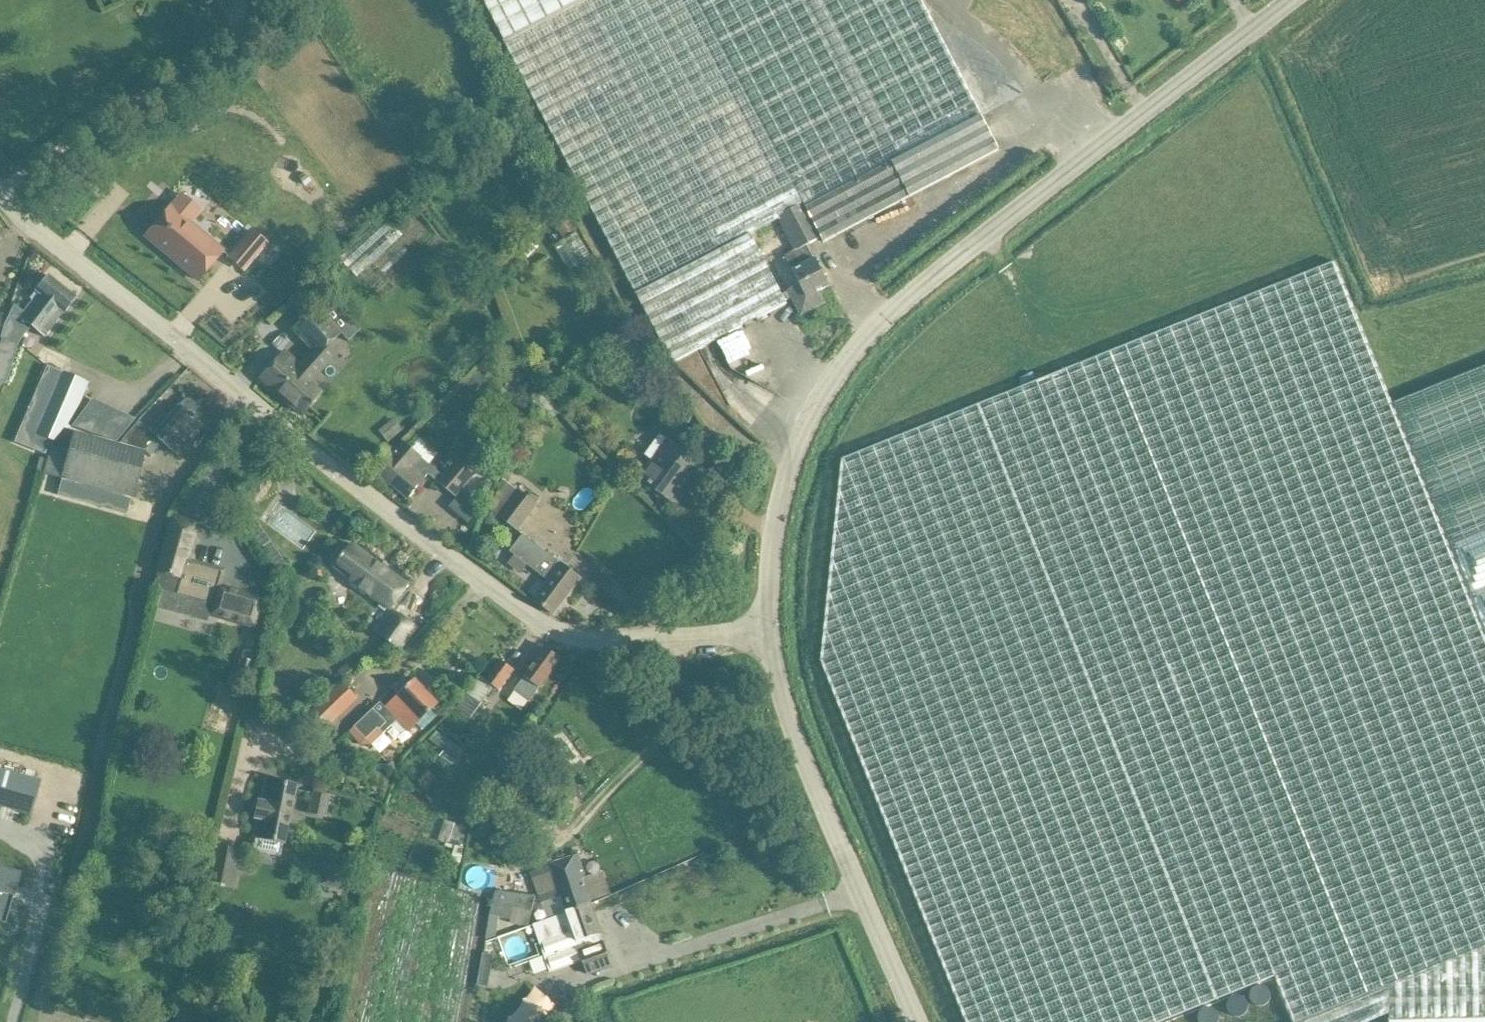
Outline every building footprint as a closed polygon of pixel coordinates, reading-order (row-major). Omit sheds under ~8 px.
[(920,0),(483,0),(673,363),(788,303),(786,300),(792,297),(801,315),(826,302),(820,291),(830,285),(816,258),(815,259),(807,245),(821,237),(823,242),(999,151),(920,0)] [(170,207),(145,237),(196,280),(222,251),(170,207)] [(569,216),(555,224),(562,238),(576,230),(569,216)] [(251,231),(229,257),(243,270),(266,243),(251,231)] [(388,256),(375,240),(347,263),(361,279),(388,256)] [(821,661),(966,1021),(1160,1021),(1277,975),(1295,1021),(1369,1021),(1390,1015),(1390,1021),(1484,1018),(1484,367),(1392,404),(1335,261),(1047,377),(1022,387),(842,459),(821,661)] [(0,343),(0,383),(6,385),(18,343),(31,326),(44,336),(63,311),(63,312),(75,297),(48,275),(35,291),(39,294),(23,313),(14,307),(11,315),(5,326),(2,336),(2,337),(0,343)] [(328,296),(293,328),(311,348),(297,364),(283,351),(260,377),(302,414),(321,393),(310,384),(333,358),(349,344),(341,334),(353,324),(328,296)] [(16,437),(14,441),(44,454),(48,445),(50,440),(62,445),(88,384),(62,373),(41,421),(26,414),(16,437)] [(51,445),(43,475),(61,479),(89,487),(85,503),(126,514),(131,498),(131,499),(144,451),(143,451),(156,437),(156,436),(178,455),(203,427),(193,418),(194,417),(191,414),(197,406),(190,399),(188,398),(187,398),(186,398),(185,399),(184,400),(153,434),(138,421),(117,444),(74,432),(69,450),(51,445)] [(700,464),(704,467),(704,466),(669,440),(641,478),(676,504),(689,487),(685,484),(700,464)] [(403,442),(394,453),(378,473),(408,499),(429,474),(456,497),(477,473),(460,459),(445,477),(403,442)] [(599,460),(590,465),(597,477),(606,471),(599,460)] [(503,478),(491,510),(499,516),(518,530),(538,505),(518,490),(503,478)] [(157,571),(152,588),(210,604),(220,571),(185,561),(196,523),(173,516),(157,571)] [(511,526),(499,542),(510,550),(510,551),(537,572),(524,590),(536,599),(535,600),(554,614),(558,609),(559,610),(568,599),(566,598),(581,578),(523,534),(522,535),(511,526)] [(355,575),(351,580),(392,610),(409,585),(352,544),(345,555),(344,554),(341,557),(342,558),(338,564),(355,575)] [(257,601),(219,589),(212,612),(251,624),(257,601)] [(379,634),(401,650),(417,627),(395,612),(379,634)] [(531,659),(535,662),(514,691),(530,702),(561,658),(546,647),(545,648),(541,645),(531,659)] [(365,672),(380,661),(374,652),(358,663),(365,672)] [(481,676),(454,711),(467,722),(495,687),(500,691),(515,670),(501,660),(487,680),(481,676)] [(374,709),(355,727),(367,739),(374,733),(379,738),(399,720),(409,731),(438,704),(416,680),(380,715),(379,714),(374,709)] [(315,715),(325,728),(344,713),(334,700),(315,715)] [(439,736),(434,751),(465,761),(469,746),(439,736)] [(40,781),(0,769),(0,806),(31,815),(40,781)] [(295,785),(266,780),(253,851),(281,857),(295,785)] [(326,816),(330,796),(314,793),(310,812),(326,816)] [(470,852),(474,828),(450,824),(446,847),(470,852)] [(213,845),(205,882),(233,889),(241,851),(213,845)] [(591,903),(583,879),(587,878),(578,855),(550,863),(565,911),(591,903)] [(7,922),(15,893),(11,892),(13,883),(18,885),(23,870),(0,864),(0,920),(7,922)] [(330,866),(328,881),(346,884),(349,870),(330,866)] [(532,912),(536,895),(496,891),(490,914),(486,940),(508,932),(514,907),(532,912)] [(602,934),(591,903),(565,911),(565,913),(498,937),(509,966),(540,955),(536,945),(540,943),(551,972),(584,961),(589,975),(612,967),(603,942),(600,943),(597,935),(602,934)] [(493,958),(481,956),(475,987),(488,990),(493,958)]
